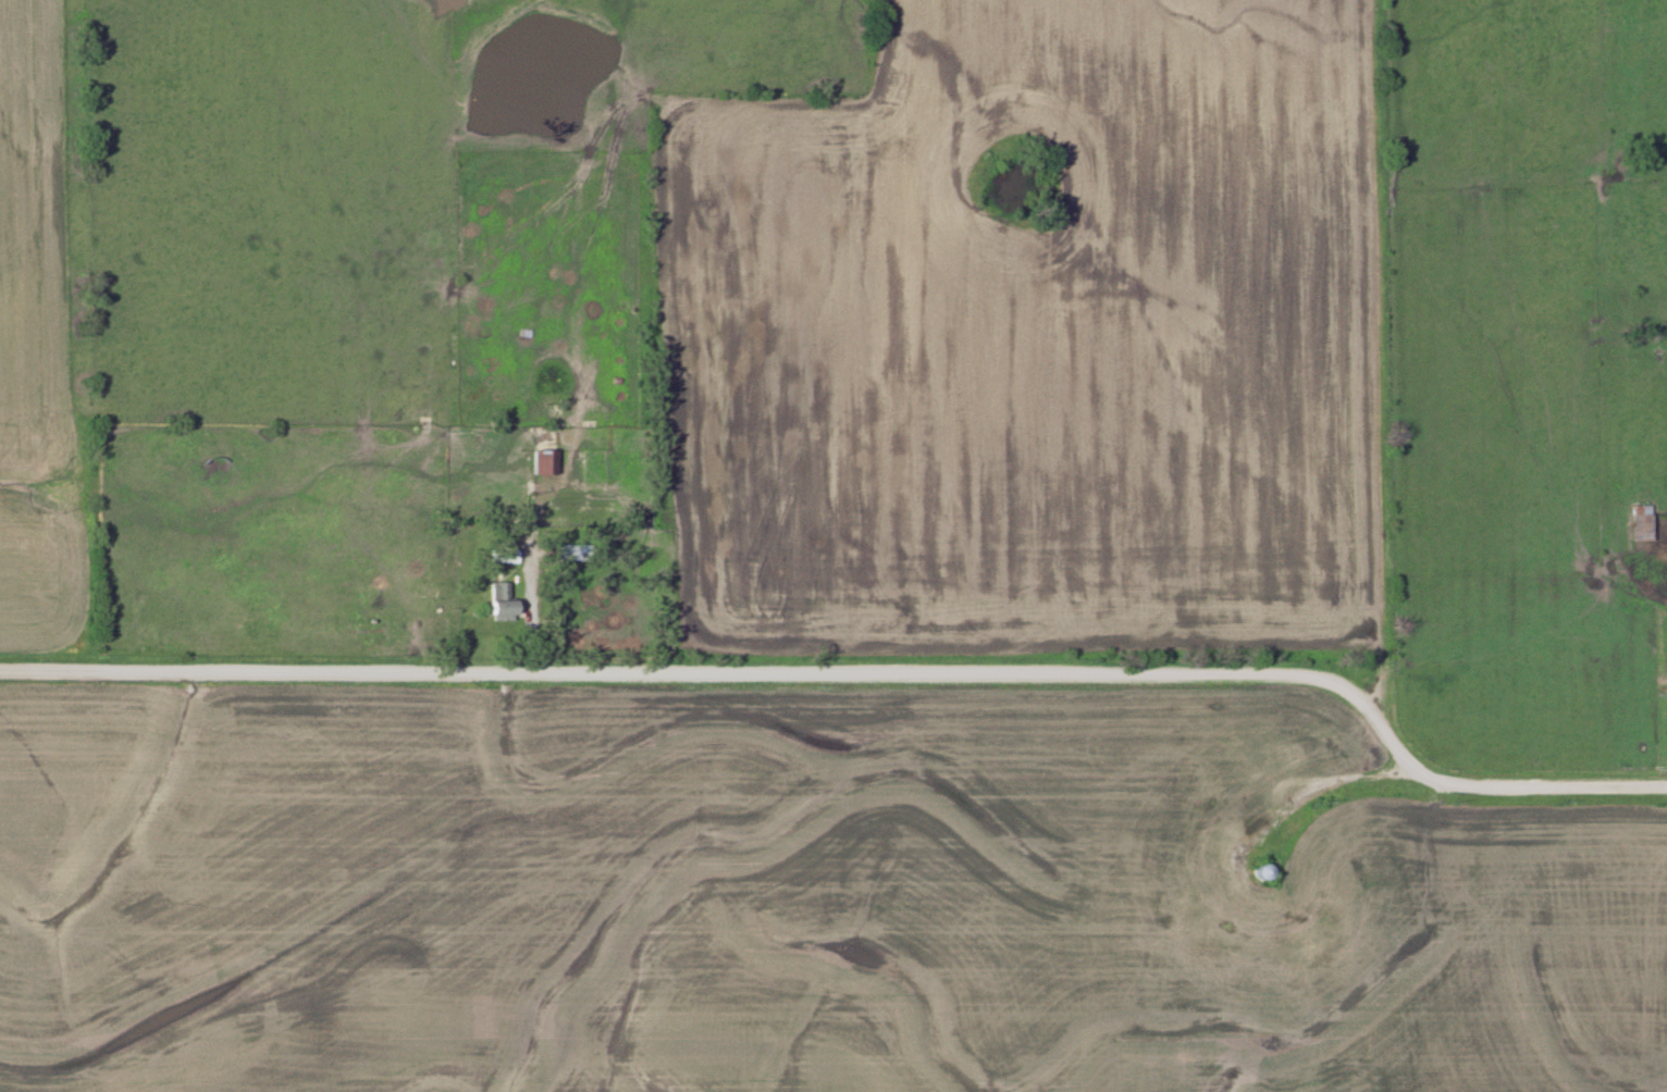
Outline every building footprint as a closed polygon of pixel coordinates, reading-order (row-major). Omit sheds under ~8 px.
[(1629,542),(1649,542),(1649,505),(1629,505),(1629,542)] [(503,602),(503,584),(491,584),(491,620),(516,620),(516,602),(503,602)]
